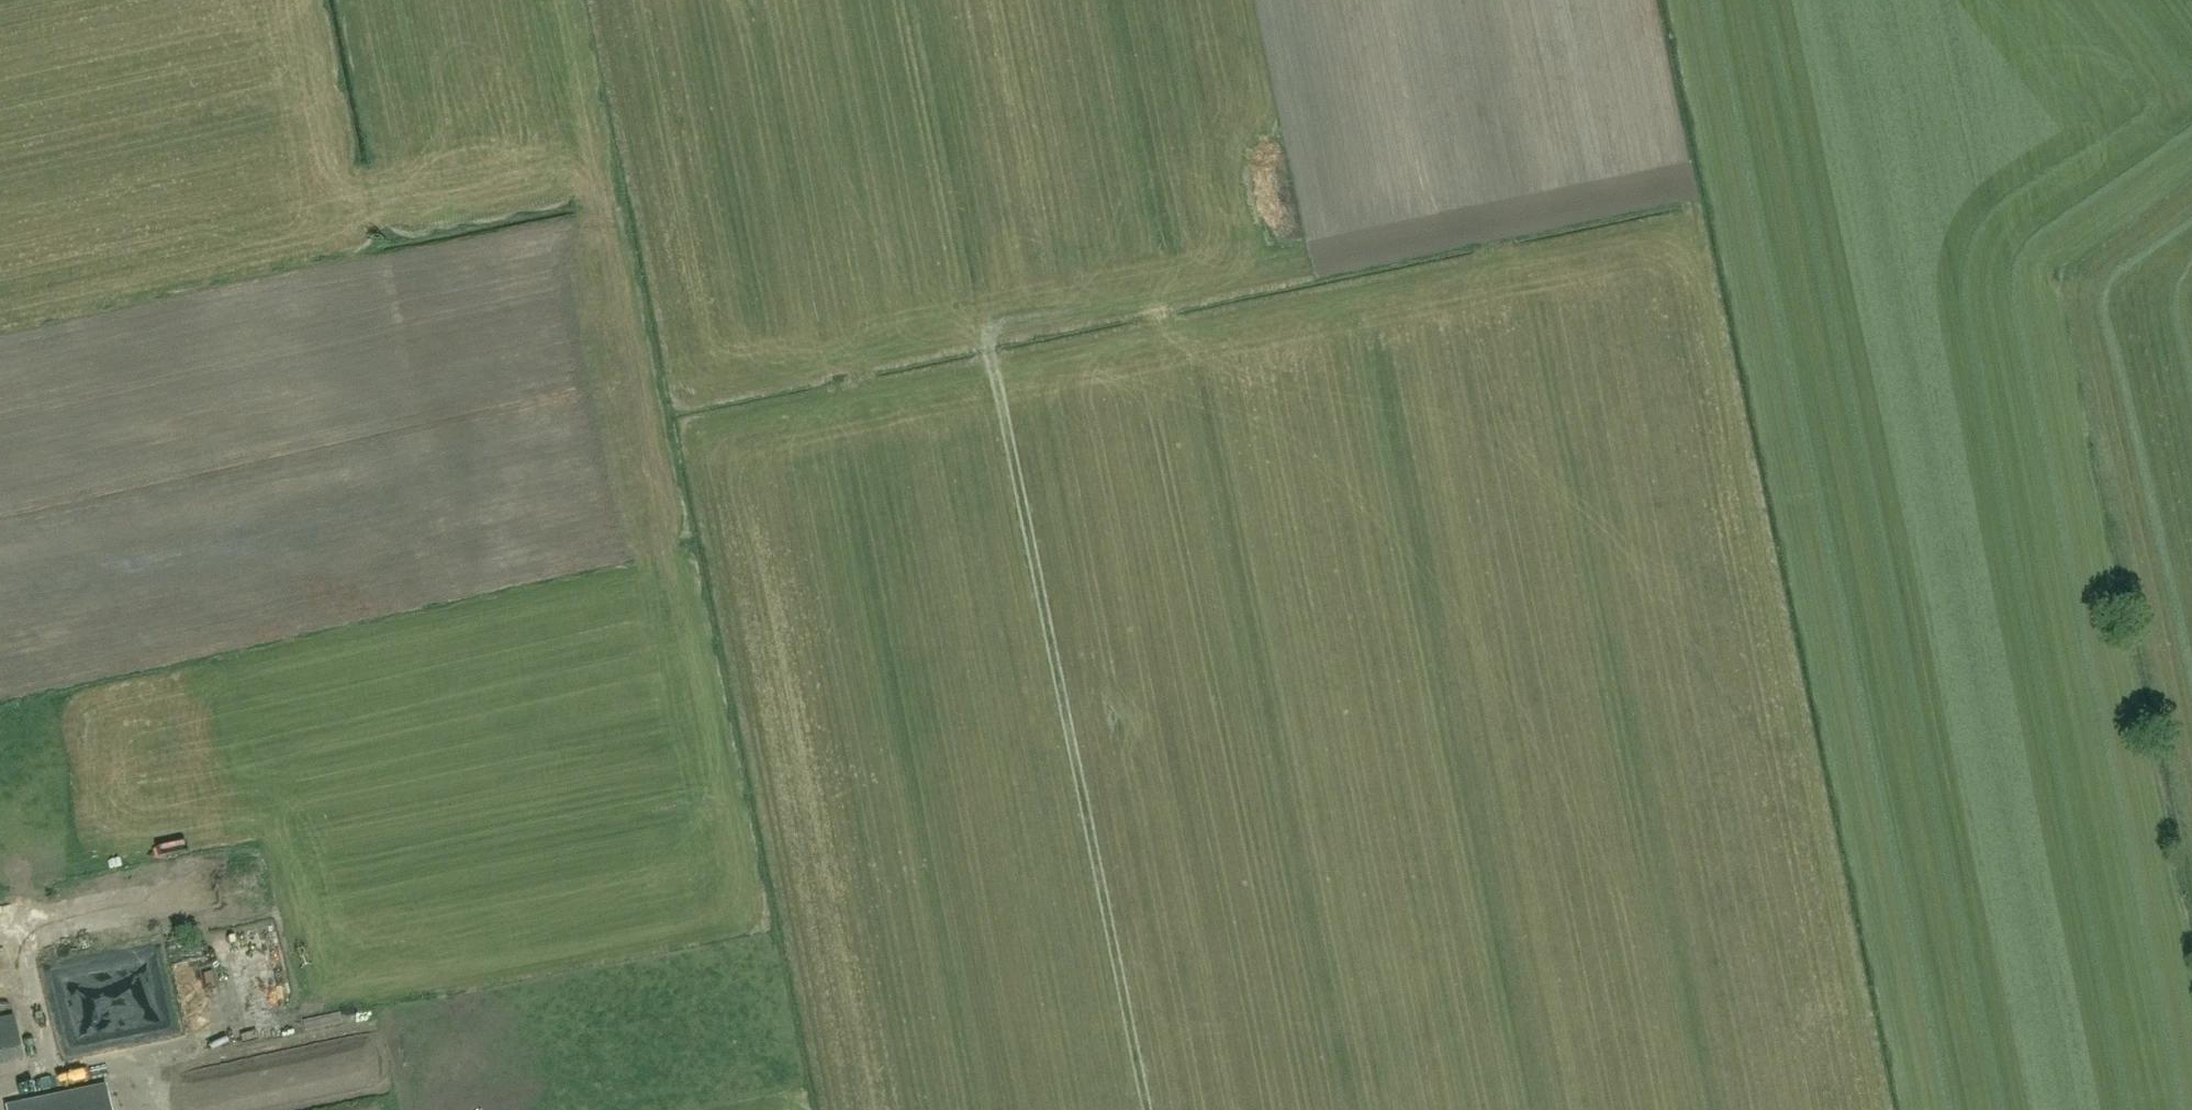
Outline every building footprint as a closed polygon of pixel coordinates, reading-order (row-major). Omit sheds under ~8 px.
[(109,1086),(8,1107),(8,1109),(113,1109),(109,1086)]
